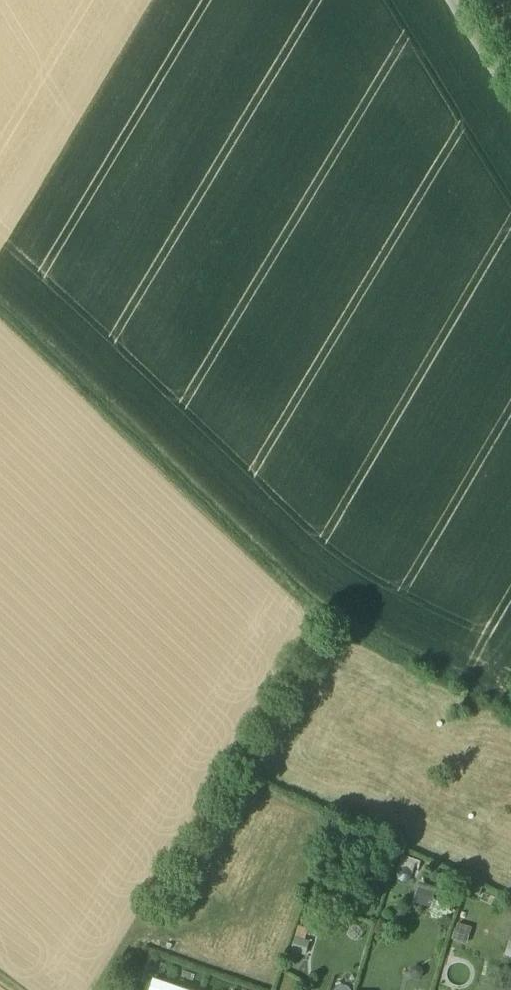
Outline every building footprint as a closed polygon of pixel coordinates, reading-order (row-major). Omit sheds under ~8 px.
[(431,905),(436,889),(421,884),(415,900),(431,905)]
